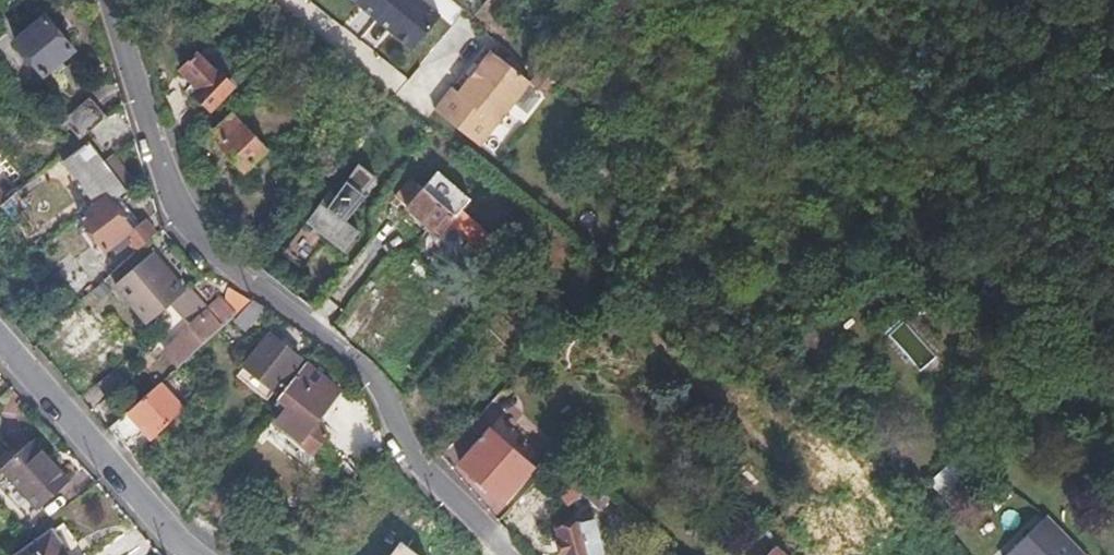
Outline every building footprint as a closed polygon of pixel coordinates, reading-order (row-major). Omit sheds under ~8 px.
[(441,13),(427,0),(357,0),(409,48),(441,13)] [(75,49),(48,14),(18,39),(45,74),(75,49)] [(233,86),(236,89),(242,83),(253,72),(230,53),(217,67),(200,50),(183,67),(203,86),(192,97),(206,111),(233,86)] [(481,145),(532,80),(492,51),(460,93),(454,87),(436,110),(481,145)] [(76,140),(105,117),(88,96),(59,118),(76,140)] [(268,148),(231,109),(214,126),(227,140),(223,144),(246,168),(268,148)] [(114,200),(121,195),(128,189),(92,140),(64,161),(97,206),(111,196),(114,200)] [(361,190),(374,173),(355,162),(334,193),(331,190),(308,221),(346,250),(361,230),(347,219),(365,193),(361,190)] [(423,186),(409,175),(395,193),(427,222),(422,227),(431,235),(435,229),(439,232),(450,219),(490,255),(500,243),(460,207),(468,197),(436,169),(423,186)] [(8,198),(0,188),(0,204),(8,198)] [(133,226),(140,221),(121,195),(114,200),(133,226)] [(114,200),(111,196),(97,206),(82,218),(106,249),(111,245),(118,253),(134,241),(140,249),(147,242),(159,231),(149,217),(141,223),(140,221),(133,226),(114,200)] [(147,242),(140,249),(112,275),(151,319),(158,313),(189,288),(147,242)] [(233,322),(245,331),(264,308),(252,298),(233,322)] [(174,357),(166,364),(172,372),(237,312),(233,308),(229,312),(225,308),(216,316),(211,311),(169,349),(174,357)] [(276,391),(302,358),(275,336),(249,368),(276,391)] [(138,372),(130,360),(106,379),(117,395),(135,382),(132,377),(138,372)] [(339,390),(307,364),(281,396),(291,404),(277,421),(314,450),(328,433),(314,422),(339,390)] [(162,384),(112,430),(130,449),(147,430),(156,438),(185,408),(162,384)] [(534,468),(492,430),(463,462),(505,500),(534,468)] [(72,477),(34,440),(7,467),(45,505),(72,477)] [(600,540),(597,522),(560,530),(565,554),(592,554),(589,542),(600,540)] [(53,531),(18,554),(69,554),(53,531)] [(1043,544),(1031,554),(1053,554),(1043,544)]
